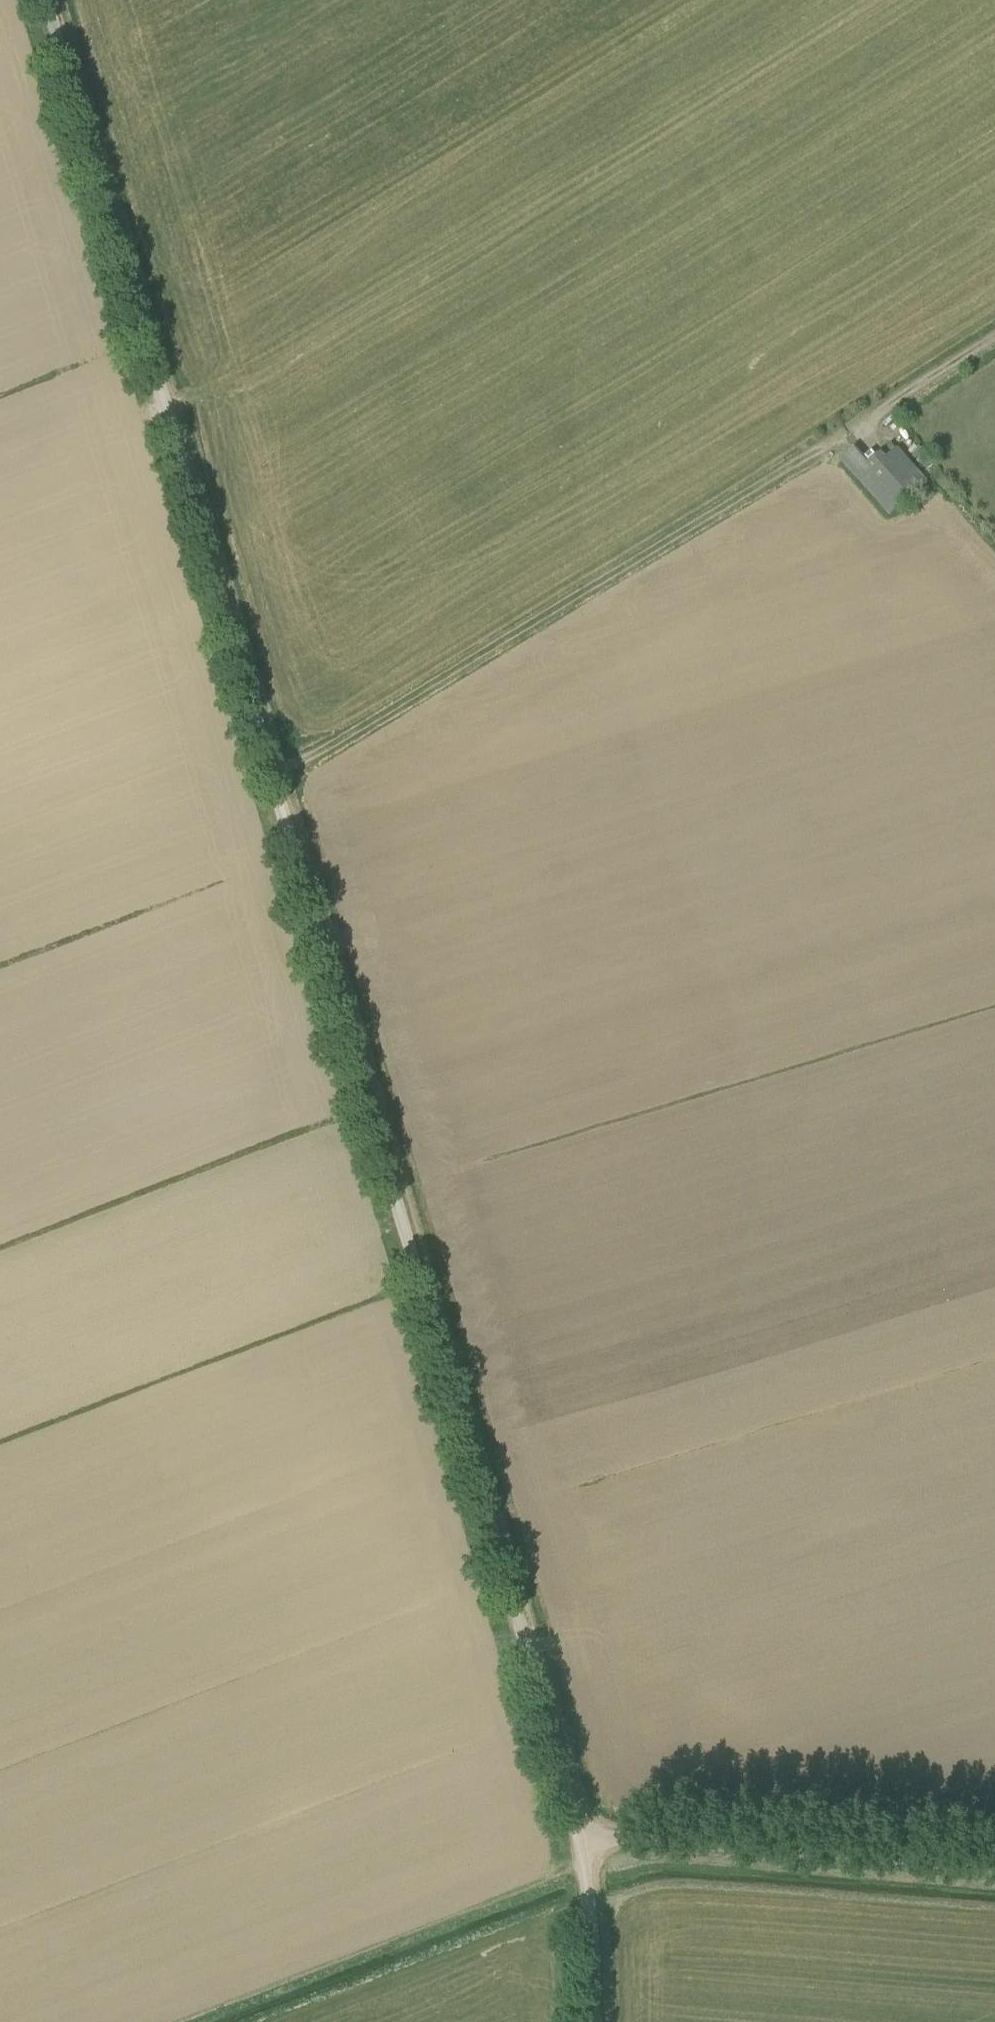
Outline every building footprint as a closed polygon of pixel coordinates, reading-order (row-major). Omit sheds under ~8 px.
[(863,440),(841,461),(891,513),(927,477),(899,448),(890,456),(883,448),(876,454),(863,440)]
